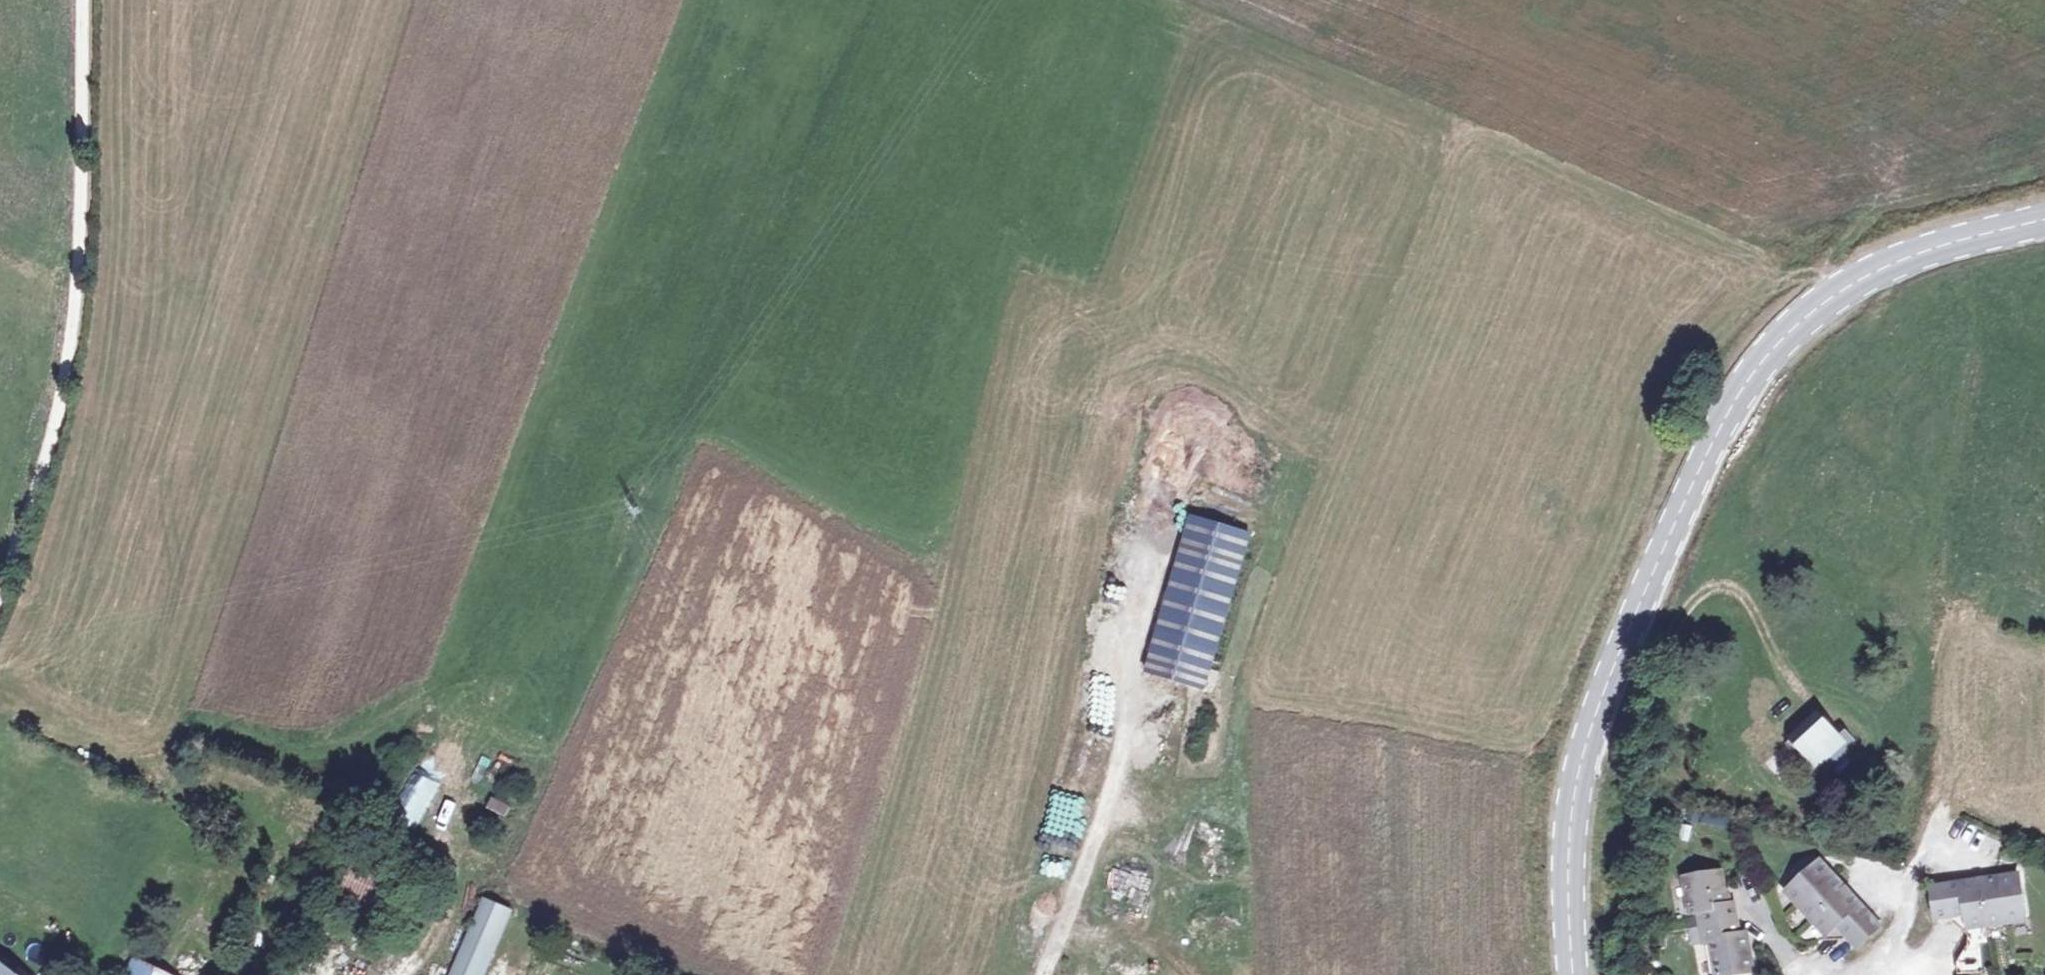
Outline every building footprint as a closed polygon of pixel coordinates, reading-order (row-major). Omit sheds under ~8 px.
[(1250,535),(1193,519),(1148,673),(1205,689),(1250,535)] [(1841,726),(1836,731),(1820,715),(1788,745),(1812,771),(1818,766),(1824,773),(1857,742),(1841,726)] [(1077,846),(1088,801),(1055,793),(1044,838),(1077,846)] [(362,851),(336,907),(394,934),(420,878),(362,851)] [(1881,928),(1821,863),(1788,893),(1827,936),(1838,926),(1858,948),(1881,928)] [(1740,936),(1734,905),(1727,907),(1721,874),(1687,880),(1693,914),(1701,913),(1706,943),(1712,942),(1718,974),(1736,974),(1753,972),(1747,935),(1740,936)] [(1969,929),(2027,920),(2019,876),(1933,889),(1937,919),(1967,915),(1969,929)] [(453,974),(484,974),(511,912),(485,900),(453,974)] [(137,960),(130,974),(169,974),(137,960)] [(0,964),(0,974),(15,974),(0,964)]
